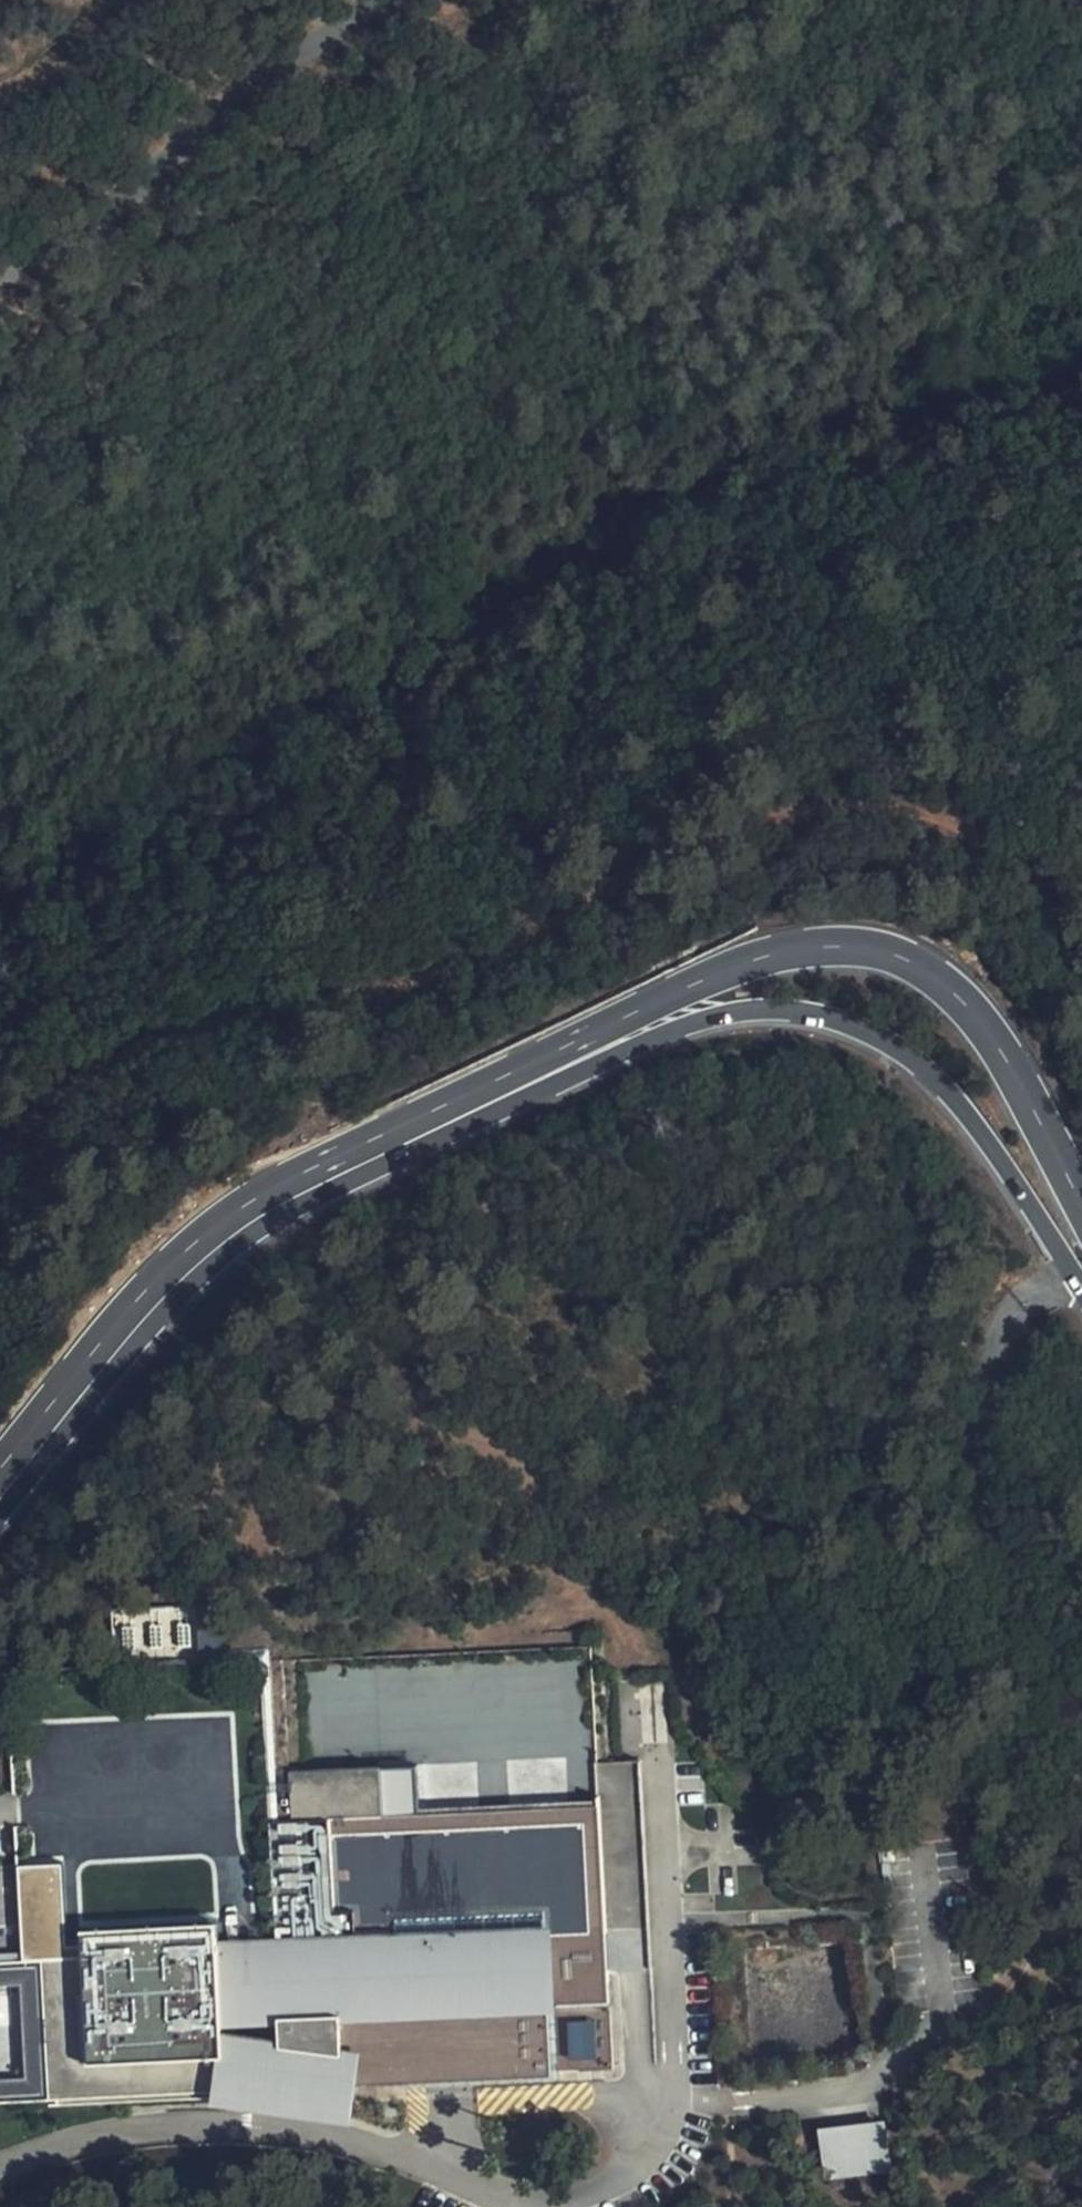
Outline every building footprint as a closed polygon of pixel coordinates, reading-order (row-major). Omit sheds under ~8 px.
[(609,1964),(602,1824),(394,1831),(391,1781),(299,1784),(303,1830),(268,1830),(267,1957),(208,1957),(209,1927),(69,1925),(69,1945),(54,1945),(55,1861),(10,1860),(9,1959),(29,1959),(28,2107),(209,2109),(209,2086),(236,2086),(236,2103),(546,2106),(547,2037),(611,2037),(611,2001),(586,2001),(587,1963),(609,1964)] [(611,2001),(654,2003),(643,1786),(603,1787),(602,1824),(609,1964),(587,1963),(586,2001),(611,2001)] [(22,2097),(23,1963),(0,1963),(0,1984),(3,1984),(2,2077),(0,2077),(0,2097),(22,2097)] [(821,2178),(889,2173),(886,2122),(817,2126),(821,2178)]
